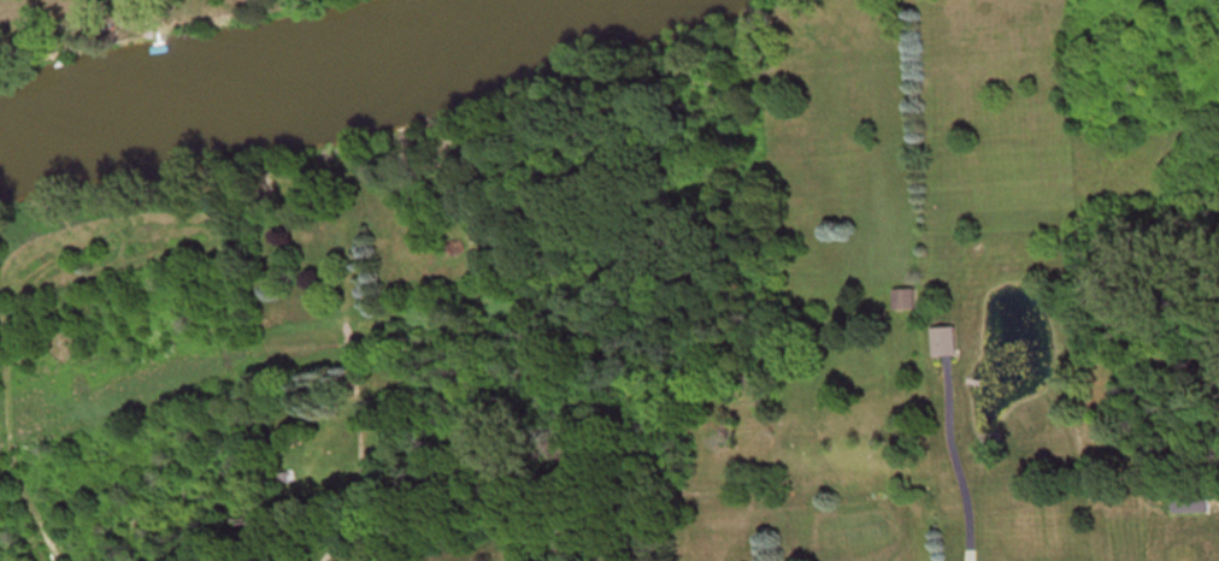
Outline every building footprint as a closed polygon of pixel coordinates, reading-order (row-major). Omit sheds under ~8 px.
[(917,291),(895,291),(895,312),(917,312),(917,291)] [(935,359),(959,359),(959,329),(935,329),(935,359)]
